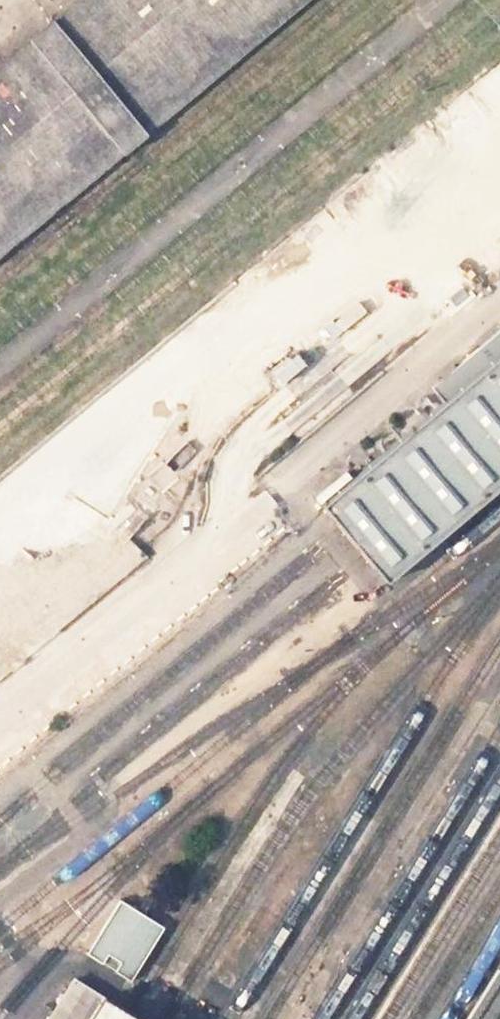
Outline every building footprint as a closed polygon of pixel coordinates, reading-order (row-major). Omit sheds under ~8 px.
[(0,80),(0,245),(294,0),(96,0),(0,80)] [(499,492),(499,335),(463,365),(470,373),(446,392),(453,400),(446,405),(322,510),(340,531),(365,560),(387,587),(499,492)] [(463,365),(434,391),(446,405),(453,400),(446,392),(470,373),(463,365)] [(130,980),(164,926),(119,898),(86,953),(88,954),(102,963),(107,954),(120,961),(114,970),(130,980)] [(498,969),(467,1018),(499,1018),(499,971),(498,969)] [(123,1011),(73,980),(49,1018),(136,1018),(123,1011)]
